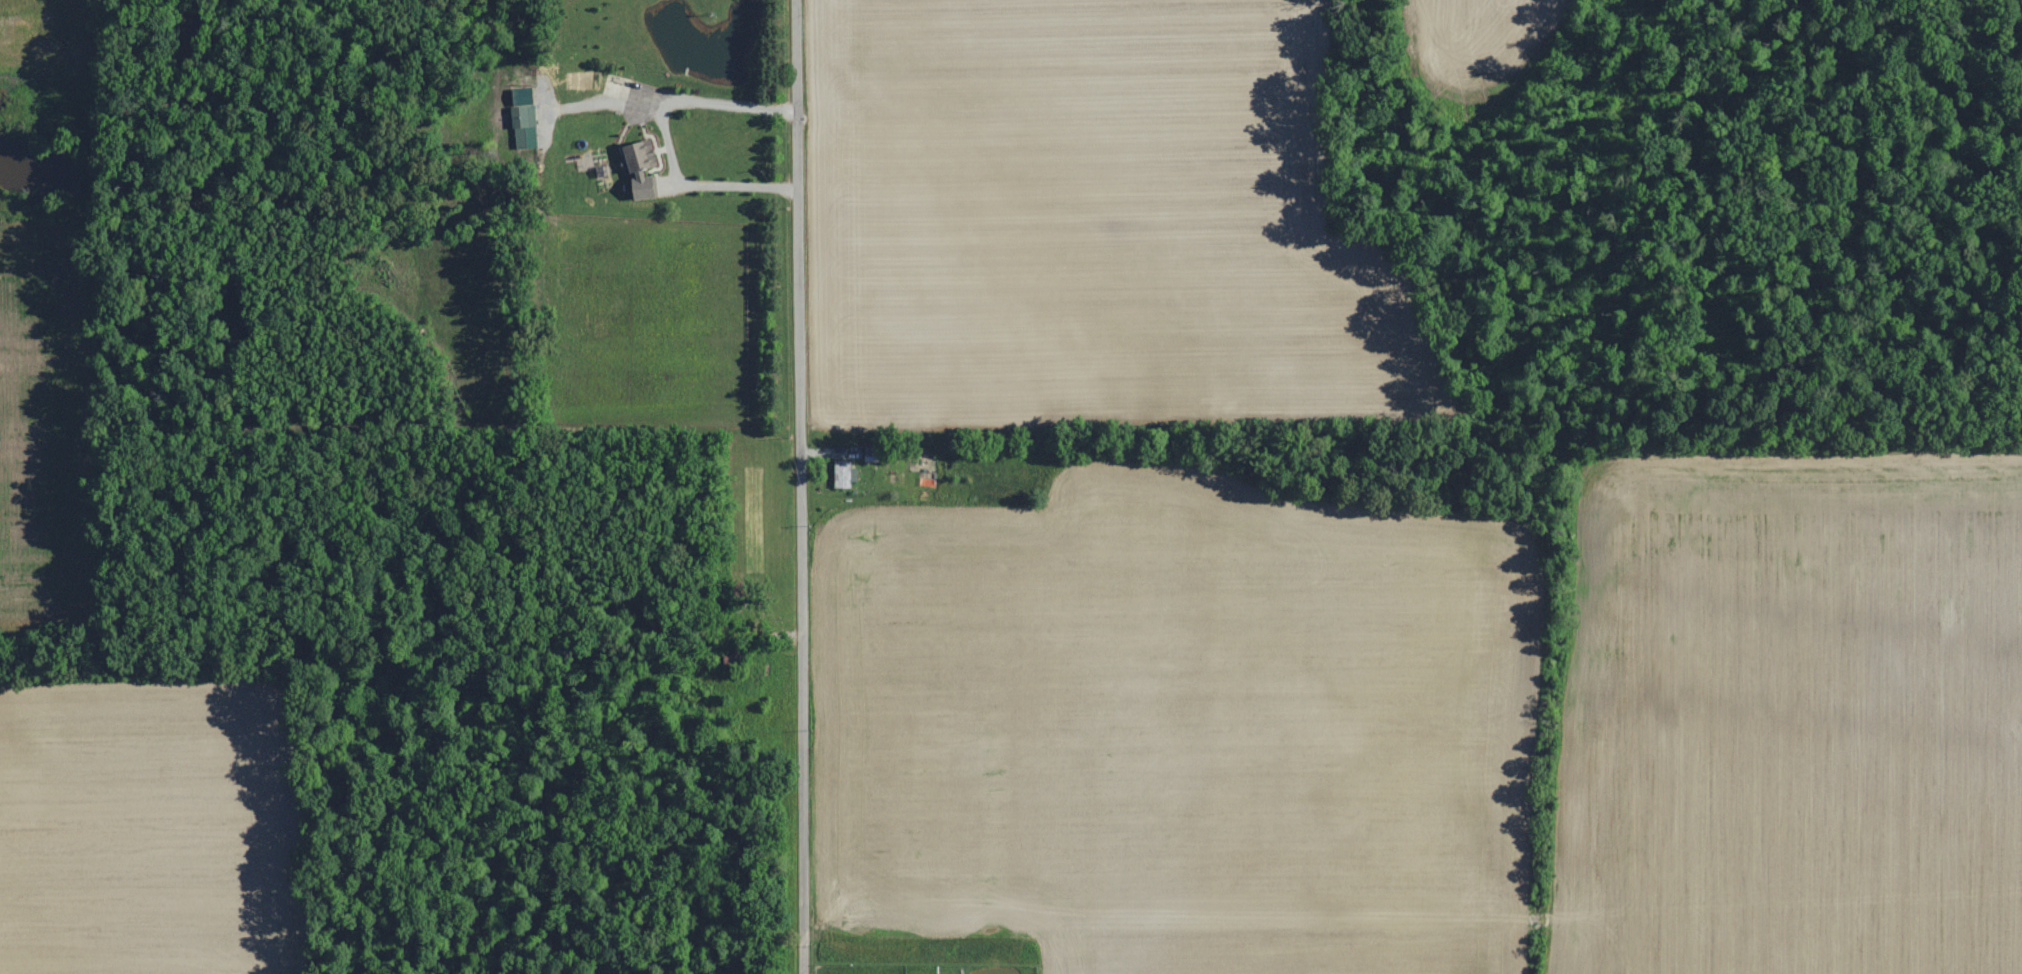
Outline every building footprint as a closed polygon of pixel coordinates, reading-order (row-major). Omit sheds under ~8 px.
[(533,104),(511,105),(513,147),(535,146),(533,104)] [(622,143),(626,172),(629,172),(633,199),(653,196),(649,169),(655,168),(651,139),(622,143)] [(833,486),(849,487),(849,460),(833,459),(833,486)]
